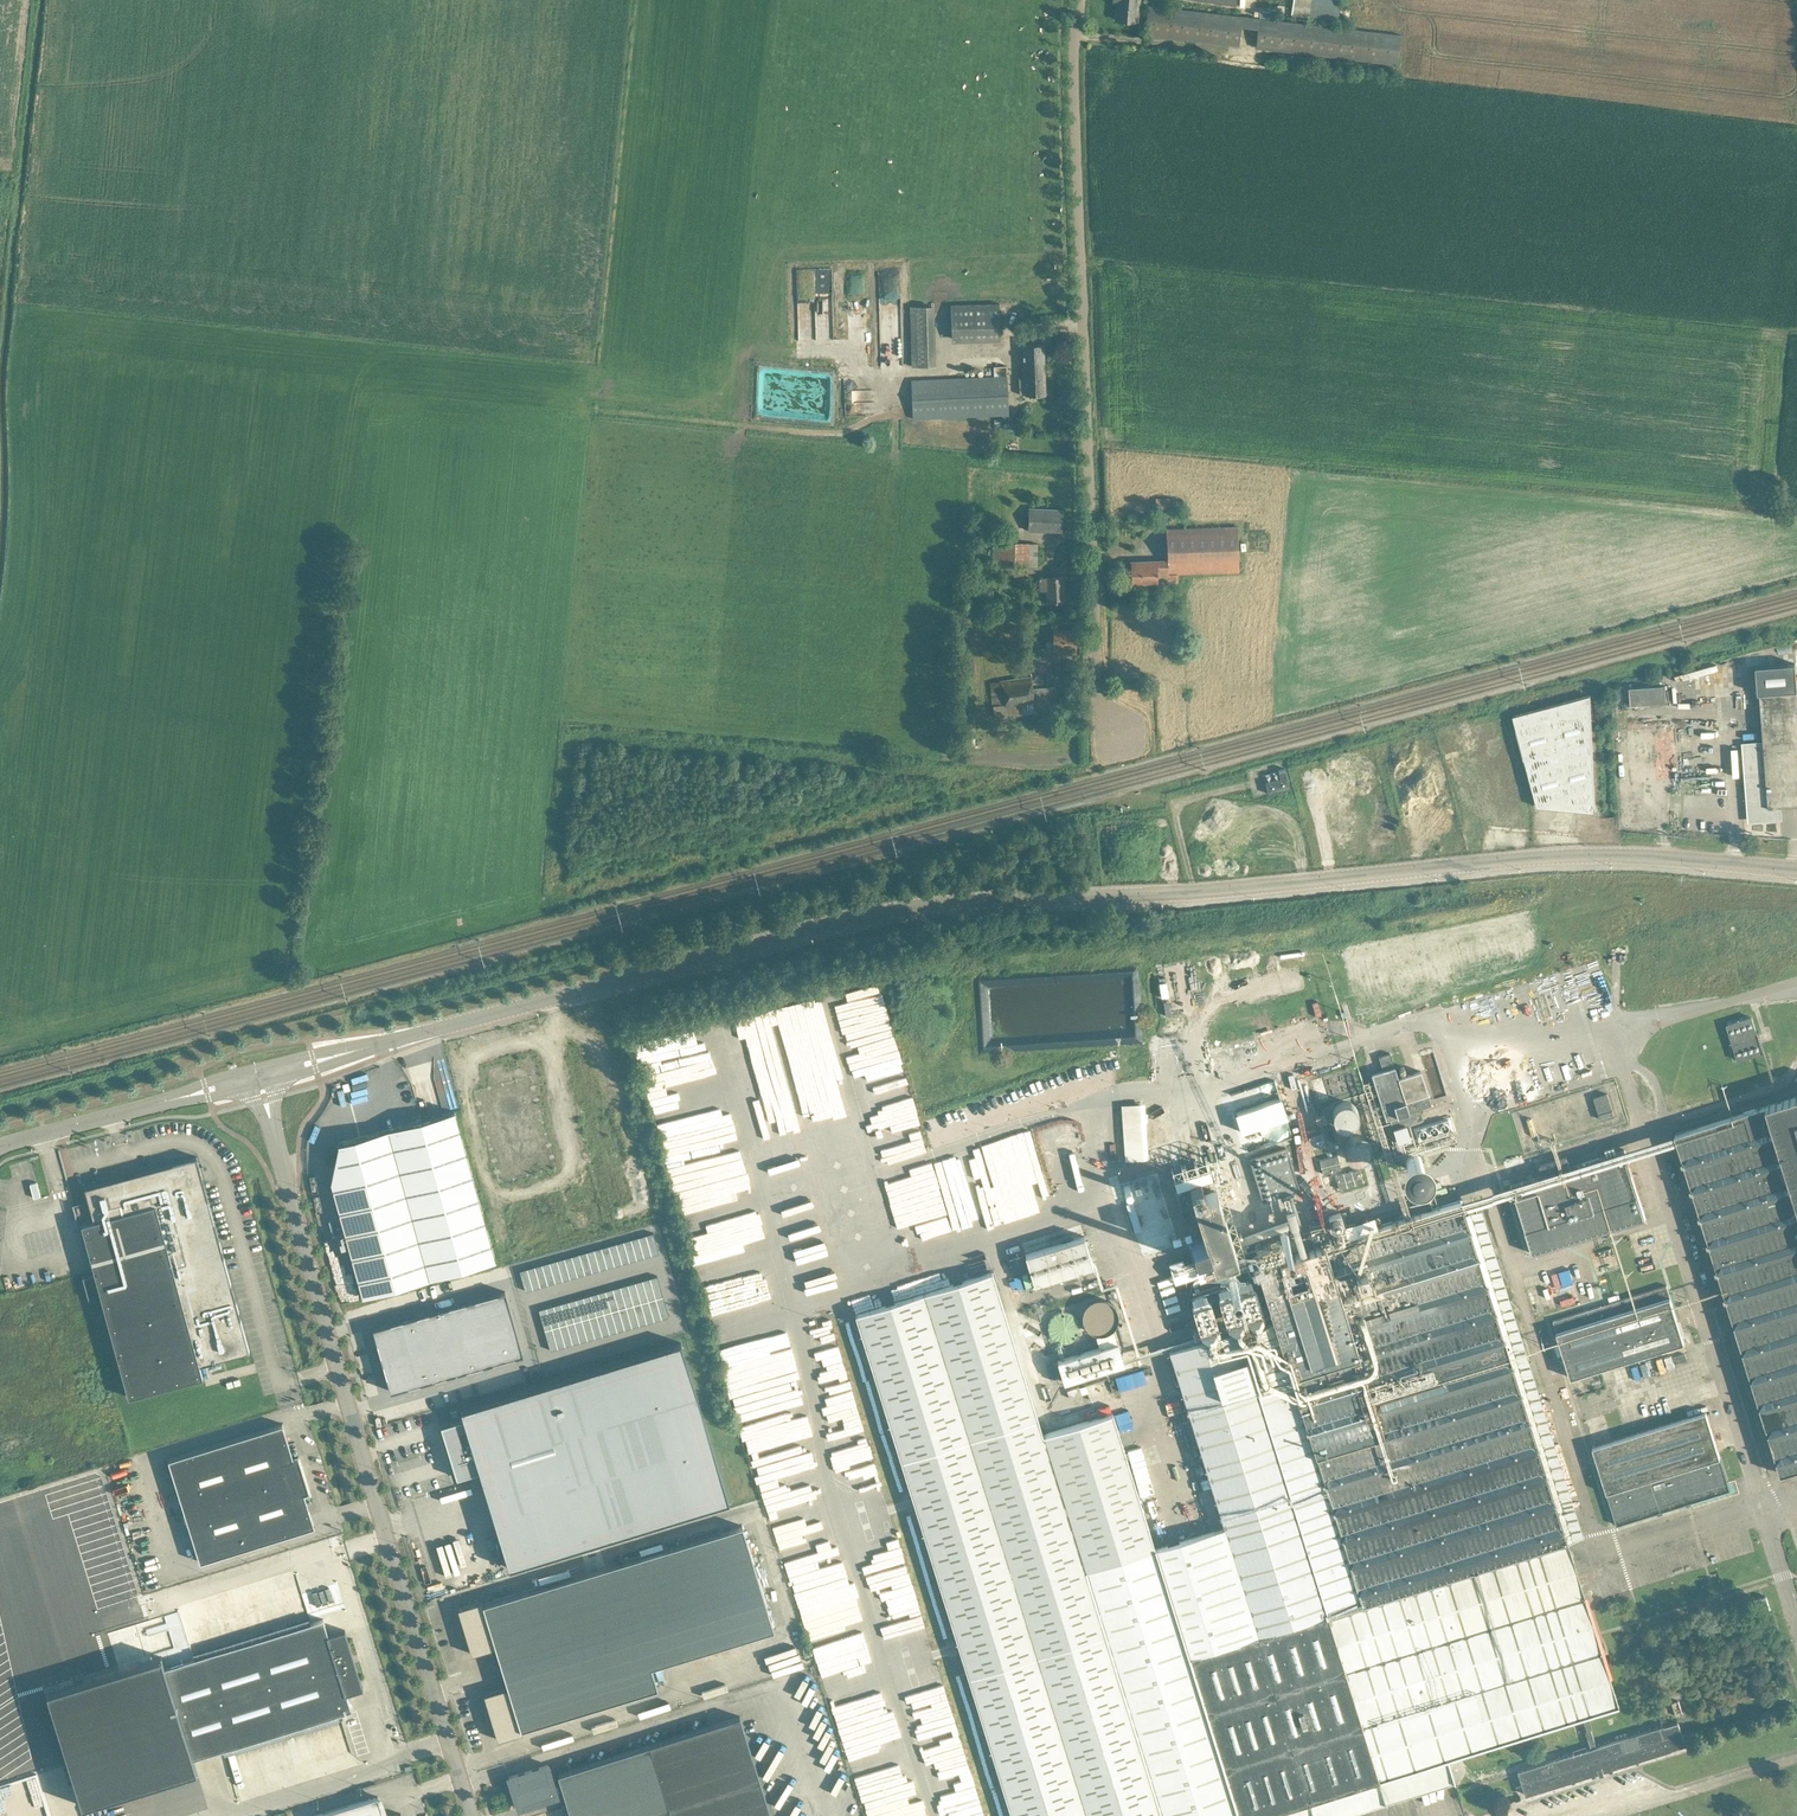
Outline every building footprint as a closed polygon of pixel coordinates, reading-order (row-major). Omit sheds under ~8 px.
[(1116,19),(1137,21),(1139,0),(1118,0),(1116,19)] [(1402,35),(1352,30),(1158,7),(1148,5),(1144,35),(1239,47),(1241,31),(1245,27),(1258,29),(1259,32),(1257,48),(1271,50),(1398,65),(1402,35)] [(952,304),(953,341),(1001,340),(1000,303),(952,304)] [(934,305),(910,306),(912,367),(936,366),(934,305)] [(1044,344),(1023,344),(1024,378),(1019,378),(1020,394),(1046,393),(1044,344)] [(912,379),(913,419),(1009,415),(1006,366),(994,366),(994,376),(912,379)] [(1170,499),(1156,500),(1156,509),(1170,508),(1170,499)] [(1062,531),(1063,510),(1029,508),(1028,530),(1062,531)] [(1132,583),(1178,581),(1177,574),(1240,571),(1238,526),(1166,529),(1167,560),(1131,561),(1132,583)] [(1039,545),(993,543),(992,564),(1038,566),(1039,545)] [(1064,577),(1039,578),(1040,590),(1047,590),(1048,602),(1065,601),(1064,577)] [(1054,629),(1053,649),(1075,650),(1076,630),(1054,629)] [(1795,663),(1756,666),(1758,693),(1759,693),(1764,754),(1760,754),(1760,750),(1744,751),(1745,761),(1748,799),(1753,799),(1753,808),(1752,808),(1752,820),(1755,820),(1755,819),(1778,818),(1777,807),(1796,805),(1796,703),(1796,690),(1796,685),(1795,663)] [(990,683),(994,716),(1056,709),(1053,687),(1033,689),(1031,678),(990,683)] [(1666,703),(1665,686),(1630,689),(1631,706),(1666,703)] [(1589,694),(1513,715),(1514,719),(1536,805),(1537,805),(1537,806),(1595,811),(1589,694)] [(1635,755),(1627,755),(1627,777),(1635,777),(1635,755)] [(1285,768),(1278,770),(1280,778),(1265,782),(1268,794),(1290,788),(1285,768)] [(1266,856),(1253,859),(1254,865),(1267,862),(1266,856)] [(1752,1017),(1727,1024),(1738,1059),(1763,1052),(1752,1017)] [(1274,1033),(1286,1030),(1284,1024),(1273,1027),(1274,1033)] [(484,1064),(468,1068),(493,1161),(550,1146),(528,1062),(536,1060),(528,1032),(509,1037),(510,1041),(500,1044),(498,1040),(479,1045),(484,1064)] [(1257,1034),(1242,1037),(1243,1044),(1258,1041),(1257,1034)] [(1390,1118),(1397,1141),(1410,1137),(1406,1124),(1423,1118),(1420,1108),(1431,1105),(1421,1070),(1398,1078),(1390,1053),(1379,1056),(1383,1070),(1372,1074),(1386,1119),(1390,1118)] [(1607,1093),(1594,1097),(1601,1119),(1614,1115),(1607,1093)] [(1781,1473),(1796,1468),(1796,1095),(1675,1133),(1781,1473)] [(1151,1097),(1127,1098),(1129,1153),(1152,1153),(1151,1097)] [(1343,1098),(1340,1121),(1367,1124),(1370,1101),(1343,1098)] [(496,1260),(455,1111),(339,1143),(331,1182),(363,1297),(496,1260)] [(1380,1150),(1369,1134),(1354,1146),(1365,1161),(1380,1150)] [(1299,1189),(1286,1148),(1250,1159),(1263,1201),(1299,1189)] [(1511,1184),(1533,1253),(1646,1218),(1625,1149),(1570,1166),(1567,1156),(1540,1165),(1543,1174),(1536,1177),(1511,1184)] [(1412,1162),(1424,1167),(1429,1156),(1417,1151),(1412,1162)] [(94,1220),(82,1223),(129,1397),(203,1376),(200,1364),(250,1350),(197,1156),(134,1173),(135,1178),(124,1181),(123,1176),(85,1187),(94,1220)] [(1209,1248),(1213,1261),(1236,1254),(1209,1167),(1174,1178),(1186,1216),(1198,1212),(1205,1236),(1191,1240),(1194,1253),(1209,1248)] [(1241,1207),(1234,1184),(1220,1189),(1227,1211),(1241,1207)] [(1012,1815),(1161,1815),(1163,1815),(1337,1815),(1456,1779),(1449,1757),(1618,1704),(1461,1200),(1347,1235),(1340,1212),(1328,1216),(1333,1230),(1321,1234),(1323,1243),(1256,1264),(1272,1319),(1170,1350),(1191,1418),(1182,1421),(1190,1449),(1199,1446),(1225,1527),(1155,1548),(1113,1413),(1043,1434),(992,1271),(856,1314),(1012,1815)] [(1516,1292),(1493,1205),(1480,1208),(1492,1253),(1494,1252),(1505,1295),(1516,1292)] [(1353,1220),(1356,1231),(1378,1224),(1375,1214),(1353,1220)] [(653,1232),(646,1234),(652,1255),(659,1253),(653,1232)] [(646,1234),(638,1236),(644,1257),(652,1255),(646,1234)] [(638,1236),(631,1239),(637,1259),(644,1257),(638,1236)] [(1093,1265),(1084,1236),(1025,1254),(1034,1283),(1093,1265)] [(631,1239),(624,1241),(629,1261),(637,1259),(631,1239)] [(624,1241),(616,1243),(622,1263),(629,1261),(624,1241)] [(616,1243),(609,1245),(615,1265),(622,1263),(616,1243)] [(609,1245),(601,1247),(607,1267),(615,1265),(609,1245)] [(601,1247),(594,1249),(600,1270),(607,1267),(601,1247)] [(594,1249),(586,1251),(592,1272),(600,1270),(594,1249)] [(586,1251),(579,1253),(585,1274),(592,1272),(586,1251)] [(579,1253),(572,1255),(577,1276),(585,1274),(579,1253)] [(572,1255),(564,1257),(570,1278),(577,1276),(572,1255)] [(564,1257),(557,1260),(563,1280),(570,1278),(564,1257)] [(557,1260),(549,1262),(555,1282),(563,1280),(557,1260)] [(549,1262),(542,1264),(548,1284),(555,1282),(549,1262)] [(536,1265),(535,1266),(540,1286),(542,1286),(548,1284),(542,1264),(536,1265)] [(1242,1265),(1239,1270),(1248,1276),(1251,1272),(1242,1265)] [(535,1266),(527,1268),(533,1288),(540,1286),(535,1266)] [(527,1268),(520,1270),(526,1291),(533,1288),(527,1268)] [(1077,1272),(1063,1276),(1065,1283),(1079,1279),(1077,1272)] [(663,1296),(657,1275),(650,1277),(656,1298),(663,1296)] [(656,1298),(650,1277),(643,1280),(648,1300),(656,1298)] [(1216,1289),(1228,1327),(1262,1316),(1250,1278),(1216,1289)] [(648,1300),(643,1280),(635,1282),(641,1302),(648,1300)] [(641,1302),(635,1282),(628,1284),(634,1304),(641,1302)] [(634,1304),(628,1284),(620,1286),(626,1306),(634,1304)] [(1667,1285),(1554,1320),(1571,1377),(1685,1342),(1667,1285)] [(626,1306),(620,1286),(613,1288),(619,1308),(626,1306)] [(619,1308),(613,1288),(606,1290),(611,1310),(619,1308)] [(611,1310),(606,1290),(598,1292),(604,1313),(611,1310)] [(1190,1296),(1202,1335),(1218,1330),(1207,1291),(1190,1296)] [(523,1355),(506,1292),(374,1328),(392,1391),(523,1355)] [(604,1313),(598,1292),(591,1294),(597,1315),(604,1313)] [(597,1315),(591,1294),(583,1296),(589,1317),(597,1315)] [(589,1317),(583,1296),(576,1298),(582,1319),(589,1317)] [(669,1316),(663,1296),(656,1298),(661,1318),(669,1316)] [(582,1319),(576,1298),(569,1300),(574,1321),(582,1319)] [(661,1318),(656,1298),(648,1300),(654,1320),(661,1318)] [(574,1321),(569,1300),(561,1302),(567,1323),(574,1321)] [(654,1320),(648,1300),(641,1302),(647,1323),(654,1320)] [(567,1323),(561,1302),(554,1305),(560,1325),(567,1323)] [(647,1323),(641,1302),(634,1304),(639,1325),(647,1323)] [(639,1325),(634,1304),(626,1306),(632,1327),(639,1325)] [(560,1325),(554,1305),(546,1307),(552,1327),(560,1325)] [(632,1327),(626,1306),(619,1308),(624,1329),(632,1327)] [(546,1307),(539,1309),(545,1329),(552,1327),(546,1307)] [(624,1329),(619,1308),(611,1310),(617,1331),(624,1329)] [(617,1331),(611,1310),(604,1313),(610,1333),(617,1331)] [(610,1333),(604,1313),(597,1315),(602,1335),(610,1333)] [(602,1335),(597,1315),(589,1317),(595,1337),(602,1335)] [(595,1337),(589,1317),(582,1319),(588,1339),(595,1337)] [(588,1339),(582,1319),(574,1321),(580,1341),(588,1339)] [(580,1341),(574,1321),(567,1323),(573,1343),(580,1341)] [(573,1343),(567,1323),(560,1325),(565,1345),(573,1343)] [(565,1345),(560,1325),(552,1327),(558,1348),(565,1345)] [(558,1348),(552,1327),(545,1329),(551,1350),(558,1348)] [(480,1470),(509,1568),(729,1501),(681,1342),(461,1409),(464,1418),(441,1425),(457,1477),(480,1470)] [(1057,1360),(1064,1382),(1124,1363),(1117,1342),(1057,1360)] [(1658,1354),(1645,1359),(1649,1370),(1662,1365),(1658,1354)] [(1638,1363),(1623,1367),(1625,1379),(1641,1375),(1638,1363)] [(1074,1385),(1076,1392),(1094,1386),(1092,1380),(1074,1385)] [(1644,1401),(1638,1402),(1641,1415),(1648,1413),(1644,1401)] [(1706,1411),(1592,1447),(1617,1525),(1731,1489),(1706,1411)] [(282,1424),(169,1459),(200,1562),(314,1526),(314,1527),(315,1527),(304,1492),(309,1491),(298,1456),(293,1458),(282,1423),(282,1424)] [(1552,1440),(1561,1439),(1560,1427),(1551,1428),(1552,1440)] [(508,1686),(484,1694),(498,1739),(523,1732),(523,1731),(522,1731),(522,1729),(658,1687),(651,1666),(774,1629),(742,1525),(484,1604),(483,1601),(483,1600),(458,1608),(472,1653),(496,1646),(508,1686)] [(1766,1596),(1757,1599),(1761,1612),(1770,1609),(1766,1596)] [(348,1642),(349,1642),(345,1629),(328,1635),(323,1618),(165,1667),(162,1656),(140,1663),(69,1685),(47,1691),(54,1713),(55,1713),(76,1783),(76,1784),(83,1806),(105,1799),(105,1798),(175,1777),(197,1770),(193,1759),(352,1710),(347,1694),(363,1688),(360,1676),(359,1676),(348,1642)] [(1678,1700),(1672,1702),(1676,1716),(1683,1714),(1678,1700)] [(509,1777),(511,1785),(513,1785),(515,1791),(512,1792),(512,1793),(514,1792),(518,1808),(558,1795),(557,1791),(563,1789),(572,1815),(771,1815),(740,1716),(558,1773),(560,1780),(554,1782),(548,1764),(509,1777)] [(1685,1744),(1678,1722),(1519,1772),(1526,1794),(1685,1744)] [(378,1796),(374,1797),(313,1815),(314,1815),(384,1815),(378,1796)]
